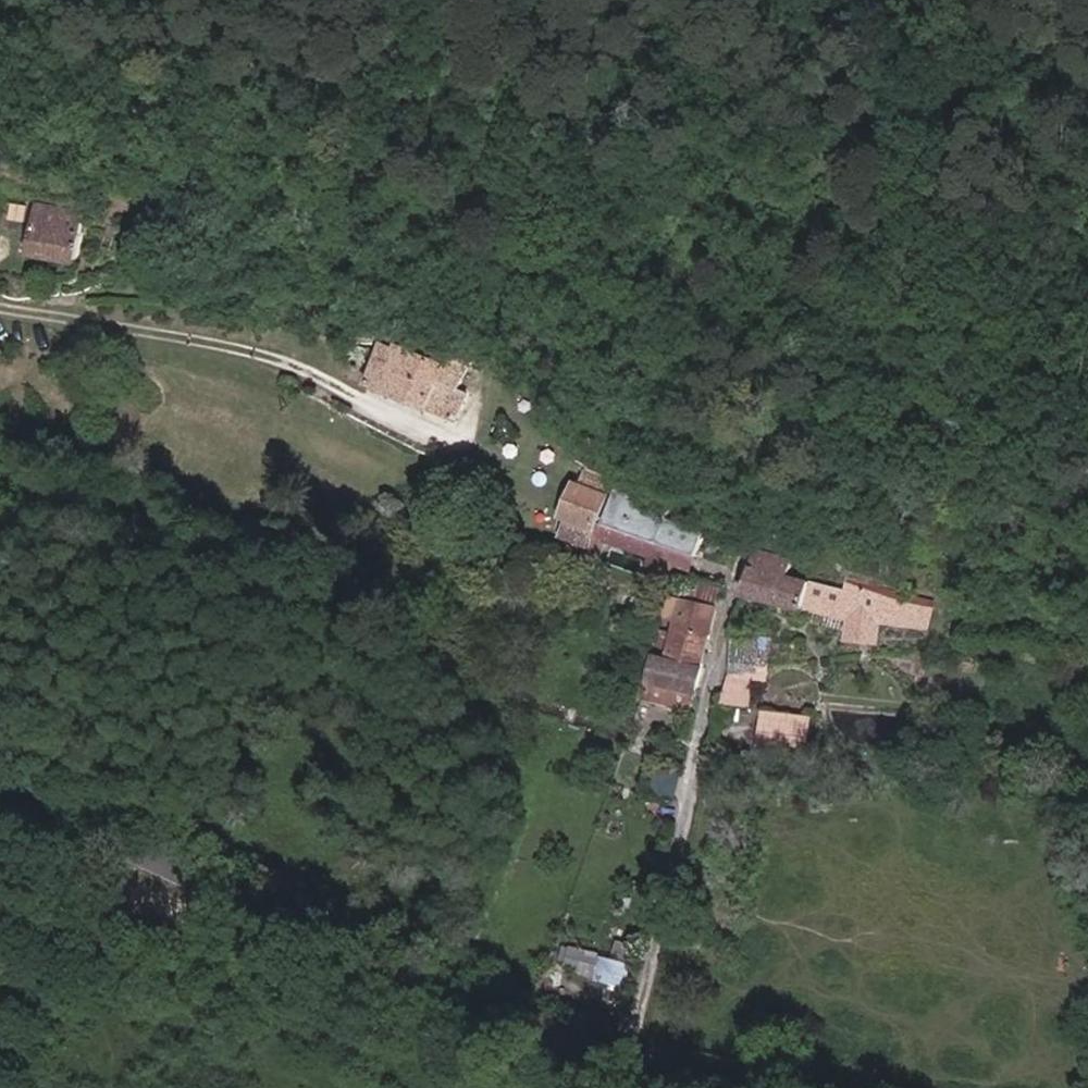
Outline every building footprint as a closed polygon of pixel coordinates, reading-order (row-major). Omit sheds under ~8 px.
[(87,215),(42,206),(37,228),(28,227),(25,241),(34,242),(32,254),(79,261),(87,215)] [(105,230),(119,234),(122,225),(108,221),(105,230)] [(477,352),(463,348),(449,371),(386,341),(367,383),(456,421),(469,391),(458,385),(477,352)] [(564,540),(591,550),(619,478),(588,466),(584,485),(579,491),(569,519),(569,525),(564,540)] [(622,487),(610,522),(661,541),(662,537),(680,543),(687,527),(669,518),(672,505),(622,487)] [(656,554),(661,541),(610,522),(605,534),(656,554)] [(732,559),(740,545),(725,539),(719,553),(732,559)] [(835,617),(916,626),(922,612),(931,614),(933,608),(924,606),(852,581),(848,593),(795,572),(797,561),(760,549),(746,592),(803,613),(807,607),(835,617)] [(660,656),(653,683),(700,692),(705,667),(722,589),(688,583),(678,627),(673,647),(671,656),(660,656)] [(673,647),(678,627),(665,624),(658,646),(673,647)] [(730,638),(729,703),(753,704),(753,682),(772,682),(773,639),(730,638)] [(697,706),(700,692),(653,683),(648,696),(697,706)] [(762,709),(759,750),(812,754),(815,712),(762,709)] [(571,947),(566,973),(629,984),(634,958),(571,947)]
